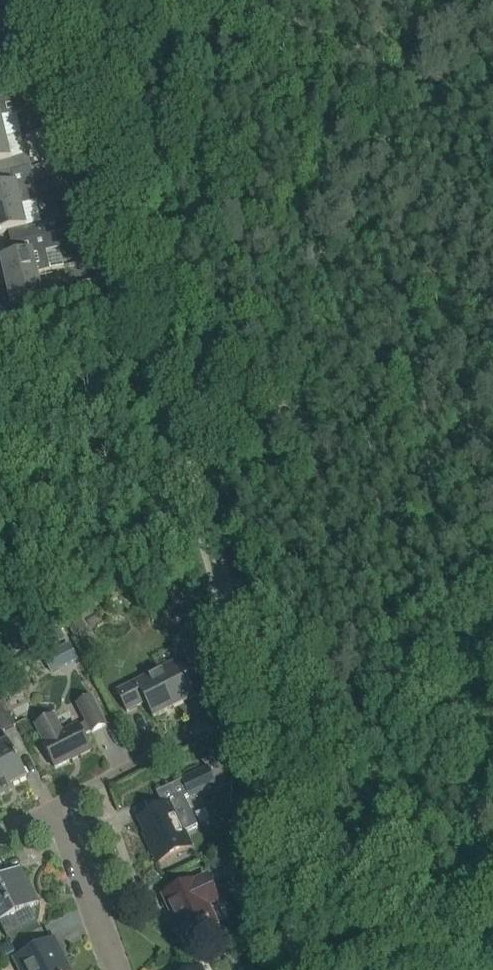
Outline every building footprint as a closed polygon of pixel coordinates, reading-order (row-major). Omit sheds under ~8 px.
[(36,95),(0,104),(0,116),(1,116),(39,107),(36,95)] [(19,158),(22,169),(30,168),(22,134),(6,138),(0,139),(0,162),(19,158)] [(71,158),(62,160),(64,169),(73,167),(72,162),(71,158)] [(38,201),(30,168),(22,169),(22,170),(12,172),(14,184),(0,188),(0,210),(38,201)] [(27,227),(22,205),(38,201),(0,210),(0,234),(27,227)] [(37,237),(57,232),(55,221),(35,226),(37,237)] [(1,259),(6,280),(37,272),(65,266),(57,232),(37,237),(37,238),(17,242),(20,254),(1,259)] [(26,312),(53,306),(61,304),(59,291),(56,280),(40,284),(37,272),(6,280),(11,303),(23,300),(26,312)] [(69,624),(77,639),(89,633),(81,617),(69,624)] [(60,649),(69,665),(79,660),(71,644),(60,649)] [(177,661),(117,692),(128,712),(146,703),(154,718),(196,697),(177,661)] [(106,726),(91,697),(77,705),(87,723),(79,727),(79,726),(61,735),(53,718),(36,726),(45,743),(43,744),(55,769),(91,750),(84,736),(91,732),(92,733),(106,726)] [(17,725),(4,701),(0,703),(0,727),(3,733),(17,725)] [(1,797),(13,790),(11,786),(27,778),(8,739),(0,743),(0,796),(1,797)] [(182,781),(190,796),(191,799),(216,787),(208,769),(182,781)] [(192,847),(185,832),(198,825),(185,798),(172,804),(171,804),(141,818),(152,843),(151,845),(156,856),(160,858),(161,861),(192,847)] [(213,872),(227,866),(222,854),(208,861),(213,872)] [(39,904),(21,868),(0,879),(0,923),(39,904)] [(184,939),(217,924),(207,904),(218,898),(208,876),(197,881),(197,880),(164,895),(184,939)] [(13,959),(19,969),(73,969),(56,937),(13,959)] [(247,953),(243,942),(234,946),(237,957),(247,953)]
